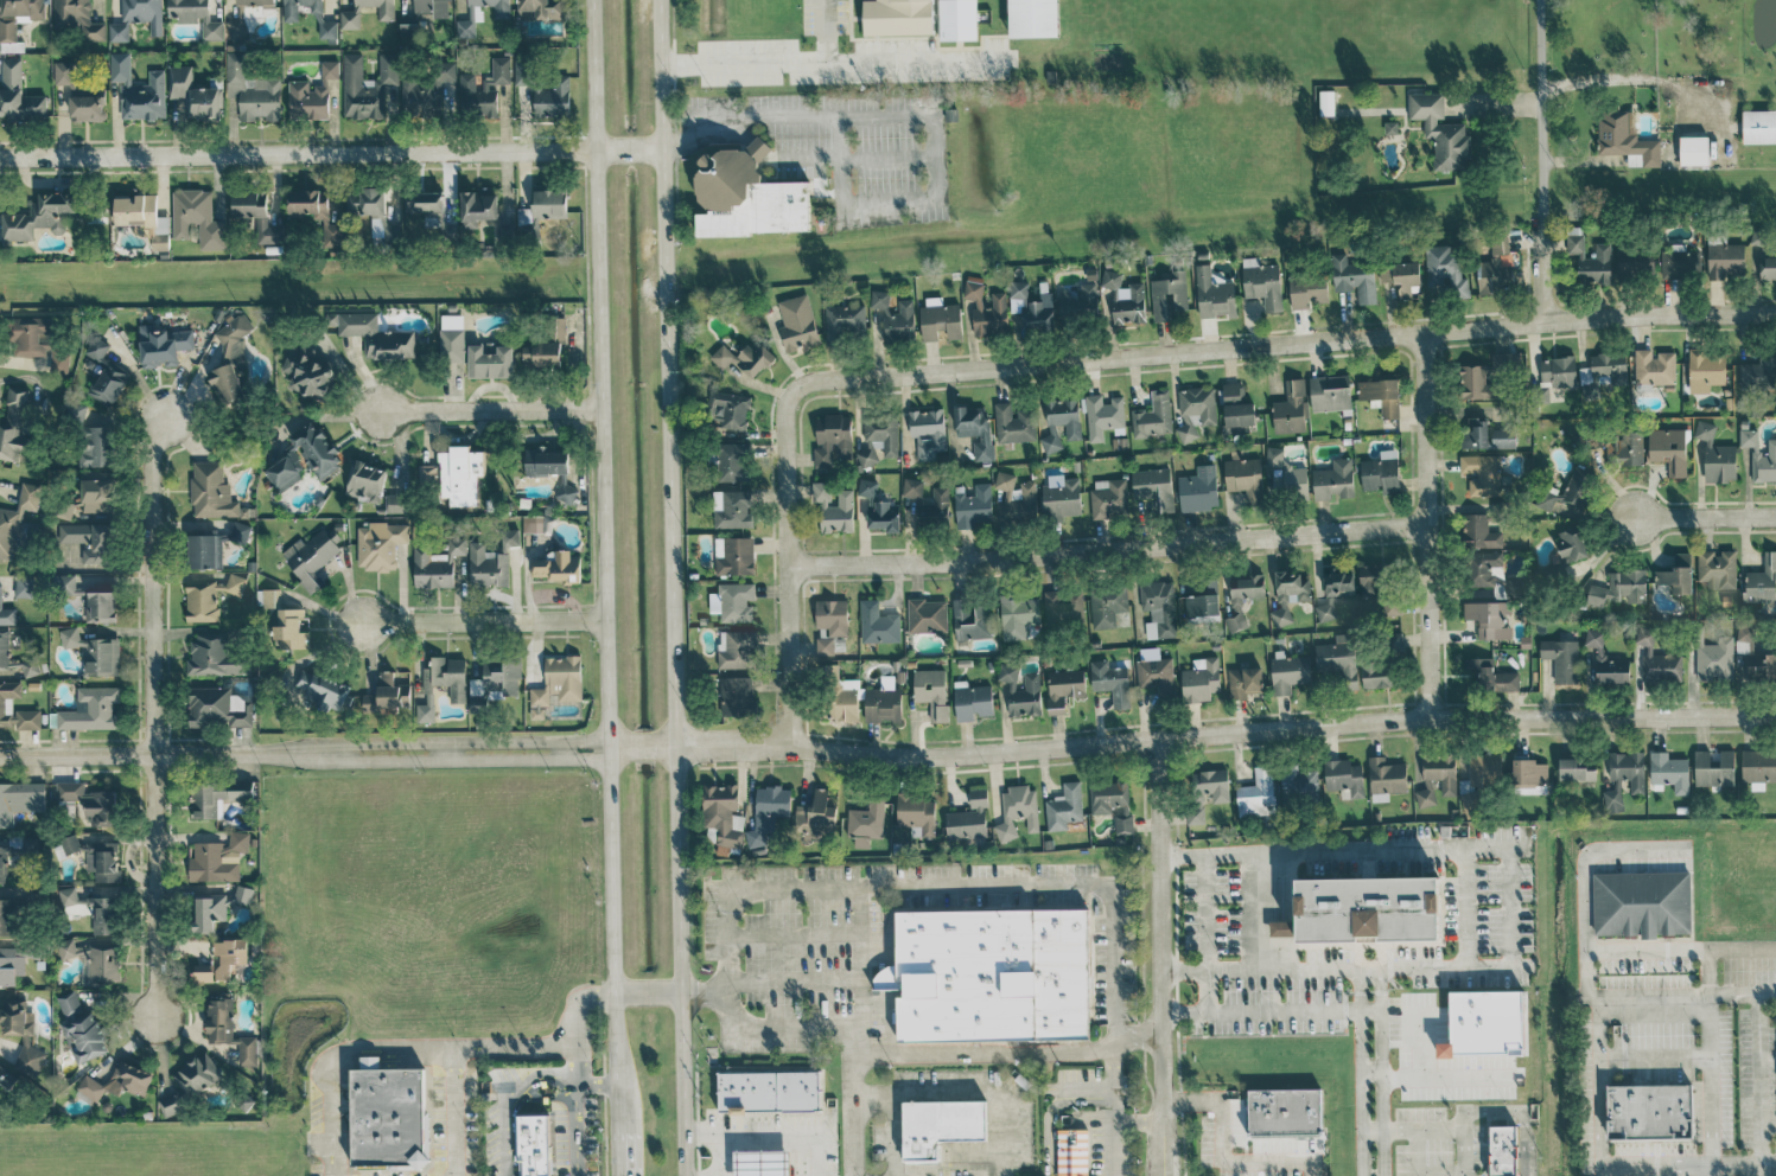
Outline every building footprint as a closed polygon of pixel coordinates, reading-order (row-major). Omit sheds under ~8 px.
[(17,42),(16,20),(44,20),(44,0),(2,0),(3,11),(0,11),(0,42),(17,42)] [(82,28),(82,41),(106,40),(105,22),(90,22),(90,0),(53,0),(54,28),(82,28)] [(162,0),(123,0),(123,23),(109,23),(109,41),(129,41),(129,22),(151,21),(151,36),(162,35),(162,0)] [(168,18),(178,17),(178,23),(201,22),(202,40),(223,39),(223,21),(209,21),(209,0),(168,0),(168,18)] [(237,0),(238,4),(239,18),(226,22),(233,43),(249,38),(248,33),(244,19),(244,7),(275,6),(275,0),(237,0)] [(298,21),(299,4),(316,4),(316,38),(337,38),(338,21),(322,21),(323,0),(284,0),(284,21),(298,21)] [(394,0),(354,0),(354,10),(340,10),(340,29),(361,28),(360,6),(378,5),(378,20),(394,19),(394,0)] [(413,17),(400,17),(400,33),(430,33),(430,18),(450,18),(450,0),(413,0),(413,17)] [(467,5),(493,4),(494,19),(510,18),(510,0),(467,0),(467,5)] [(519,19),(567,19),(567,0),(519,0),(519,19)] [(932,0),(863,0),(864,35),(933,34),(932,0)] [(977,39),(977,0),(939,0),(940,40),(977,39)] [(1058,0),(1009,0),(1009,37),(1059,36),(1058,0)] [(455,20),(456,38),(475,37),(474,20),(481,20),(481,5),(469,5),(469,20),(455,20)] [(281,78),(245,78),(245,51),(226,52),(226,97),(239,97),(239,121),(255,120),(255,119),(281,119),(281,78)] [(121,118),(164,118),(164,69),(149,69),(149,84),(130,84),(130,52),(110,52),(110,80),(121,80),(121,118)] [(384,118),(384,84),(397,84),(397,53),(380,53),(380,79),(363,79),(363,53),(344,53),(344,117),(384,118)] [(460,73),(461,115),(497,114),(497,83),(510,83),(510,56),(492,56),(492,79),(483,79),(484,89),(475,89),(475,73),(460,73)] [(21,58),(0,58),(0,79),(1,119),(47,117),(47,95),(22,95),(21,58)] [(329,117),(328,78),(338,77),(338,60),(321,60),(322,84),(314,84),(314,89),(308,89),(308,79),(288,80),(289,118),(329,117)] [(54,61),(55,85),(74,85),(73,61),(54,61)] [(455,62),(432,61),(431,76),(401,76),(401,114),(440,114),(441,80),(455,80),(455,62)] [(193,65),(169,65),(169,98),(187,97),(187,119),(222,119),(221,87),(193,87),(193,65)] [(1334,90),(1320,90),(1320,115),(1334,114),(1334,90)] [(1434,169),(1470,169),(1469,134),(1465,134),(1464,122),(1444,122),(1444,92),(1408,93),(1409,118),(1424,118),(1424,137),(1434,137),(1434,169)] [(70,96),(70,120),(104,120),(104,95),(70,96)] [(1742,110),(1743,143),(1775,142),(1775,109),(1742,110)] [(1627,166),(1660,166),(1660,138),(1636,139),(1635,110),(1598,111),(1599,154),(1627,153),(1627,166)] [(1385,133),(1398,133),(1398,122),(1385,121),(1385,133)] [(1708,165),(1707,135),(1680,136),(1680,165),(1708,165)] [(810,231),(809,180),(760,182),(759,160),(767,159),(766,138),(748,138),(749,150),(696,151),(699,235),(810,231)] [(461,229),(478,228),(478,219),(501,219),(501,213),(499,213),(498,186),(476,187),(477,190),(460,191),(461,229)] [(566,217),(565,186),(532,186),(534,218),(566,217)] [(386,188),(346,189),(347,214),(371,214),(372,229),(383,229),(384,240),(400,240),(400,224),(386,224),(386,188)] [(200,248),(226,248),(225,220),(212,220),(212,189),(173,189),(173,238),(189,238),(189,223),(200,223),(200,248)] [(343,245),(342,222),(329,223),(328,189),(288,189),(288,213),(319,213),(319,246),(343,245)] [(267,190),(233,191),(233,215),(252,215),(253,243),(284,243),(283,225),(267,225),(267,190)] [(444,191),(404,191),(404,211),(427,212),(427,217),(443,217),(444,191)] [(2,240),(34,239),(33,226),(52,226),(52,233),(65,233),(65,218),(81,218),(80,192),(39,193),(39,201),(30,201),(30,213),(2,213),(2,240)] [(114,196),(115,224),(146,223),(146,230),(157,229),(156,195),(114,196)] [(1611,242),(1596,242),(1596,257),(1583,257),(1583,227),(1570,227),(1569,253),(1578,253),(1578,282),(1611,282),(1611,242)] [(1771,256),(1771,227),(1752,227),(1751,244),(1760,244),(1759,278),(1775,278),(1775,256),(1771,256)] [(1477,293),(1509,293),(1510,235),(1491,235),(1491,261),(1478,261),(1477,293)] [(1745,243),(1724,243),(1724,236),(1708,236),(1708,279),(1726,279),(1725,272),(1745,272),(1745,243)] [(1661,249),(1660,277),(1688,278),(1688,270),(1701,270),(1701,250),(1686,249),(1686,243),(1671,243),(1671,250),(1661,249)] [(1469,296),(1469,276),(1461,277),(1459,245),(1426,246),(1427,286),(1450,285),(1450,297),(1469,296)] [(1646,247),(1618,247),(1617,275),(1645,276),(1646,247)] [(1358,303),(1376,303),(1374,262),(1347,263),(1347,253),(1332,253),(1333,290),(1357,289),(1358,303)] [(1280,263),(1259,265),(1259,257),(1242,257),(1244,297),(1265,296),(1266,311),(1282,311),(1280,263)] [(1381,283),(1399,282),(1400,296),(1421,295),(1420,261),(1380,263),(1381,283)] [(1212,282),(1211,264),(1195,264),(1198,317),(1236,315),(1234,281),(1212,282)] [(1186,269),(1170,270),(1171,278),(1151,279),(1153,321),(1170,320),(1170,311),(1187,310),(1186,269)] [(1145,282),(1129,282),(1129,297),(1120,297),(1120,270),(1102,270),(1102,287),(1113,287),(1113,322),(1145,322),(1145,282)] [(975,335),(1009,332),(1005,291),(991,292),(992,306),(985,307),(982,275),(964,277),(966,298),(975,298),(976,307),(972,307),(975,335)] [(1290,276),(1291,308),(1309,307),(1309,302),(1328,301),(1327,275),(1290,276)] [(1054,328),(1053,291),(1040,291),(1040,300),(1028,301),(1028,281),(1011,281),(1011,328),(1054,328)] [(1059,291),(1060,320),(1098,319),(1097,282),(1080,283),(1080,291),(1059,291)] [(913,299),(899,299),(899,313),(890,313),(889,290),(871,290),(871,308),(884,307),(885,341),(914,340),(913,299)] [(785,350),(819,343),(808,294),(778,300),(784,325),(780,326),(785,350)] [(923,341),(939,340),(938,330),(947,329),(948,339),(961,338),(960,303),(942,304),(942,296),(921,297),(923,341)] [(865,305),(825,305),(826,345),(843,345),(843,332),(865,332),(865,305)] [(364,358),(414,359),(414,331),(377,331),(377,312),(338,312),(338,335),(364,335),(364,358)] [(465,314),(440,314),(439,360),(464,360),(465,314)] [(221,403),(245,393),(242,386),(247,384),(241,370),(250,366),(238,336),(253,330),(246,315),(213,328),(227,363),(208,371),(221,403)] [(13,356),(49,356),(49,372),(69,372),(69,348),(52,348),(52,317),(13,316),(13,356)] [(564,317),(550,317),(550,341),(539,341),(539,346),(524,345),(524,364),(563,364),(564,317)] [(193,329),(168,331),(168,329),(151,330),(151,324),(139,324),(141,366),(165,365),(165,366),(179,365),(178,349),(194,348),(193,329)] [(110,344),(94,335),(84,352),(100,362),(110,344)] [(775,356),(755,337),(737,357),(722,343),(709,357),(723,369),(732,359),(754,379),(775,356)] [(281,370),(292,374),(287,387),(326,401),(338,366),(312,356),(314,348),(292,341),(281,370)] [(469,377),(513,377),(513,343),(469,343),(469,377)] [(1675,383),(1675,351),(1654,351),(1654,349),(1635,348),(1635,383),(1675,383)] [(1689,392),(1710,392),(1710,383),(1726,383),(1725,350),(1689,350),(1689,392)] [(1496,352),(1496,367),(1523,368),(1523,353),(1496,352)] [(1590,366),(1580,367),(1581,397),(1597,396),(1597,381),(1610,380),(1610,384),(1627,384),(1626,352),(1590,354),(1590,366)] [(1739,388),(1775,389),(1775,380),(1775,352),(1759,352),(1759,363),(1740,362),(1739,388)] [(1541,381),(1552,381),(1552,387),(1576,386),(1575,356),(1540,357),(1541,381)] [(88,392),(111,407),(130,377),(107,362),(88,392)] [(1485,364),(1461,365),(1462,398),(1501,398),(1501,383),(1485,383),(1485,364)] [(1350,374),(1310,376),(1311,410),(1351,409),(1350,374)] [(1285,378),(1287,400),(1273,401),(1274,432),(1306,431),(1304,377),(1285,378)] [(1358,399),(1381,398),(1381,419),(1399,418),(1398,379),(1358,380),(1358,399)] [(1222,384),(1223,401),(1244,400),(1243,383),(1222,384)] [(7,385),(0,428),(0,458),(17,461),(18,452),(25,453),(36,390),(7,385)] [(1216,423),(1214,386),(1179,389),(1181,424),(1178,424),(1180,441),(1197,440),(1196,425),(1216,423)] [(1133,435),(1172,434),(1170,389),(1152,389),(1153,409),(1132,409),(1133,435)] [(750,395),(711,390),(708,413),(717,415),(715,426),(745,430),(750,395)] [(1089,442),(1103,441),(1103,428),(1124,427),(1123,399),(1102,400),(1102,394),(1086,394),(1089,442)] [(1046,401),(1048,435),(1042,435),(1043,451),(1060,450),(1058,424),(1065,424),(1067,439),(1081,438),(1078,398),(1046,401)] [(1034,440),(1033,408),(1013,409),(1013,401),(995,402),(996,442),(1034,440)] [(1224,433),(1237,433),(1237,425),(1256,424),(1255,402),(1223,403),(1224,433)] [(955,406),(956,437),(973,437),(974,461),(991,460),(988,407),(967,408),(967,405),(955,406)] [(909,410),(910,436),(917,436),(917,459),(936,459),(935,450),(946,450),(944,409),(909,410)] [(851,414),(816,415),(817,446),(814,446),(815,467),(834,466),(834,459),(852,459),(851,414)] [(864,447),(876,447),(877,456),(898,456),(898,415),(864,416),(864,447)] [(1516,447),(1516,428),(1489,428),(1489,418),(1469,418),(1469,429),(1460,429),(1460,447),(1516,447)] [(318,479),(343,464),(317,420),(290,436),(297,447),(299,446),(318,479)] [(1704,481),(1736,481),(1736,445),(1714,444),(1714,422),(1696,421),(1696,438),(1704,438),(1704,481)] [(113,465),(112,425),(82,426),(83,466),(113,465)] [(1686,428),(1649,428),(1648,461),(1667,461),(1667,476),(1685,477),(1686,428)] [(1767,438),(1768,453),(1758,453),(1757,429),(1739,429),(1740,446),(1751,445),(1753,481),(1775,480),(1775,438),(1767,438)] [(1642,431),(1618,431),(1619,464),(1643,464),(1642,431)] [(719,482),(750,481),(750,442),(718,443),(719,482)] [(483,450),(470,450),(470,445),(450,445),(450,451),(440,451),(440,497),(450,497),(450,506),(478,506),(478,475),(483,475),(483,450)] [(280,451),(284,459),(265,468),(277,492),(307,476),(291,446),(280,451)] [(569,451),(559,450),(548,447),(524,447),(524,474),(563,474),(555,498),(573,504),(578,488),(564,483),(569,470),(569,451)] [(1282,465),(1283,447),(1266,447),(1266,465),(1282,465)] [(859,448),(859,465),(876,465),(876,448),(859,448)] [(1362,490),(1382,489),(1382,493),(1399,493),(1398,449),(1380,449),(1380,459),(1361,459),(1362,490)] [(1500,454),(1460,455),(1460,474),(1469,474),(1469,496),(1500,495),(1500,454)] [(1336,497),(1353,497),(1352,457),(1333,458),(1333,468),(1313,469),(1314,499),(1336,499),(1336,497)] [(1225,490),(1247,489),(1247,504),(1263,503),(1261,458),(1224,459),(1225,490)] [(346,497),(381,501),(385,465),(350,461),(346,497)] [(1217,508),(1215,463),(1197,464),(1197,475),(1178,475),(1180,510),(1217,508)] [(437,464),(420,464),(419,483),(437,483),(437,464)] [(1133,498),(1159,497),(1160,512),(1173,511),(1171,467),(1132,469),(1133,498)] [(1555,499),(1581,510),(1595,476),(1574,467),(1563,492),(1544,484),(1535,505),(1550,511),(1555,499)] [(82,510),(115,511),(115,472),(82,471),(82,510)] [(1015,472),(995,472),(996,489),(1003,489),(1005,520),(1037,518),(1036,480),(1016,481),(1015,472)] [(1080,477),(1064,477),(1064,474),(1048,474),(1048,484),(1044,484),(1045,520),(1063,520),(1062,514),(1081,514),(1080,477)] [(857,494),(875,497),(878,481),(860,478),(857,494)] [(922,478),(903,478),(903,496),(915,496),(915,524),(949,523),(949,486),(933,486),(933,503),(922,503),(922,478)] [(1091,479),(1092,517),(1128,516),(1127,478),(1091,479)] [(853,531),(853,488),(837,488),(837,505),(831,505),(831,481),(816,481),(816,531),(853,531)] [(14,559),(21,508),(36,510),(39,484),(21,482),(18,509),(0,507),(0,557),(14,559)] [(992,523),(991,482),(975,483),(975,495),(964,495),(964,485),(955,485),(956,528),(975,527),(974,523),(992,523)] [(748,490),(713,491),(714,527),(748,527),(748,490)] [(385,511),(407,512),(407,494),(385,494),(385,511)] [(900,532),(898,500),(868,501),(869,527),(886,527),(886,532),(900,532)] [(1465,513),(1464,547),(1502,547),(1502,531),(1487,531),(1487,514),(1465,513)] [(543,532),(543,515),(523,515),(523,532),(543,532)] [(358,526),(358,569),(396,569),(396,542),(408,542),(408,522),(368,522),(368,526),(358,526)] [(58,544),(81,543),(81,563),(112,562),(111,523),(57,524),(58,544)] [(1588,556),(1580,525),(1555,531),(1563,562),(1588,556)] [(190,535),(190,568),(217,567),(216,534),(190,535)] [(715,537),(716,574),(754,573),(753,536),(715,537)] [(415,587),(454,586),(453,554),(466,554),(466,537),(448,537),(448,553),(430,553),(430,545),(414,546),(415,587)] [(470,584),(508,585),(509,557),(485,556),(485,541),(471,541),(470,584)] [(580,555),(571,556),(571,549),(555,550),(555,558),(530,559),(531,576),(546,576),(546,580),(562,579),(562,583),(580,583),(580,555)] [(1735,589),(1736,550),(1718,550),(1698,550),(1698,581),(1707,581),(1707,588),(1735,589)] [(1763,550),(1764,571),(1745,571),(1745,601),(1775,601),(1775,576),(1775,550),(1763,550)] [(1468,586),(1501,585),(1501,596),(1511,596),(1511,583),(1503,583),(1502,552),(1467,553),(1468,586)] [(1691,552),(1674,552),(1674,570),(1655,570),(1656,583),(1669,583),(1669,593),(1691,593),(1691,552)] [(1358,564),(1361,600),(1370,600),(1371,616),(1400,614),(1399,598),(1386,599),(1383,563),(1358,564)] [(1355,594),(1354,568),(1323,569),(1324,595),(1355,594)] [(1646,602),(1646,569),(1609,570),(1609,585),(1588,585),(1588,604),(1604,604),(1604,597),(1626,597),(1626,602),(1646,602)] [(1309,571),(1276,573),(1278,609),(1271,609),(1272,624),(1291,624),(1290,601),(1310,600),(1309,571)] [(226,585),(218,582),(216,587),(241,595),(247,578),(230,572),(226,585)] [(85,593),(85,622),(116,622),(116,585),(75,585),(75,574),(53,574),(53,593),(85,593)] [(1264,574),(1238,575),(1238,587),(1232,587),(1232,617),(1227,617),(1227,629),(1244,629),(1244,598),(1264,598),(1264,574)] [(16,597),(32,597),(33,576),(16,576),(16,597)] [(187,621),(218,620),(217,580),(185,581),(187,621)] [(1218,580),(1194,580),(1194,596),(1181,596),(1182,622),(1219,622),(1218,580)] [(1146,638),(1176,637),(1174,581),(1140,582),(1141,611),(1151,610),(1151,621),(1145,622),(1146,638)] [(15,607),(1,608),(1,583),(0,583),(0,624),(15,623),(15,607)] [(754,583),(718,583),(718,592),(710,592),(709,612),(721,612),(721,621),(753,621),(753,601),(754,601),(754,583)] [(1115,611),(1128,611),(1127,586),(1090,587),(1093,629),(1116,627),(1115,611)] [(280,589),(264,588),(263,607),(280,607),(280,589)] [(1045,622),(1084,620),(1083,588),(1044,589),(1045,622)] [(1039,623),(1039,596),(1000,597),(1001,639),(1027,639),(1027,623),(1039,623)] [(900,613),(879,614),(879,598),(860,599),(861,642),(900,641),(900,613)] [(954,599),(955,638),(993,637),(992,601),(975,602),(975,612),(970,612),(969,598),(954,599)] [(848,599),(816,600),(816,628),(828,628),(828,636),(816,637),(817,655),(834,654),(834,636),(849,635),(848,599)] [(909,632),(947,631),(946,599),(908,599),(909,632)] [(1463,602),(1463,619),(1478,619),(1478,638),(1512,638),(1512,625),(1505,625),(1505,601),(1463,602)] [(1316,604),(1317,620),(1334,619),(1332,603),(1316,604)] [(278,608),(278,625),(274,624),(273,647),(309,648),(309,631),(302,631),(302,608),(278,608)] [(119,675),(119,637),(79,637),(79,627),(61,627),(61,646),(84,646),(84,675),(119,675)] [(186,673),(243,674),(243,652),(227,652),(227,629),(197,628),(197,640),(191,640),(190,659),(186,659),(186,673)] [(1584,645),(1603,646),(1605,629),(1586,628),(1584,645)] [(1682,654),(1653,654),(1654,628),(1636,628),(1636,644),(1643,644),(1643,680),(1682,680),(1682,654)] [(719,631),(719,668),(755,668),(754,630),(719,631)] [(1734,679),(1733,635),(1716,636),(1716,643),(1703,643),(1703,631),(1696,631),(1696,680),(1734,679)] [(8,669),(9,632),(0,632),(0,669),(8,669)] [(1315,644),(1316,670),(1343,669),(1344,689),(1355,689),(1352,632),(1335,633),(1335,643),(1315,644)] [(1402,633),(1385,632),(1385,649),(1402,650),(1402,633)] [(1578,683),(1579,640),(1539,639),(1539,657),(1554,658),(1554,683),(1578,683)] [(1629,683),(1630,659),(1605,659),(1605,647),(1596,647),(1595,683),(1629,683)] [(1310,655),(1285,656),(1285,650),(1272,650),(1273,695),(1291,694),(1291,683),(1311,682),(1310,655)] [(1775,681),(1775,653),(1749,653),(1749,681),(1775,681)] [(466,658),(446,658),(446,656),(432,656),(432,667),(425,667),(425,703),(417,703),(417,721),(434,721),(434,684),(450,684),(450,702),(466,702),(466,658)] [(582,699),(582,656),(545,656),(545,688),(530,688),(530,705),(550,706),(550,699),(582,699)] [(1219,656),(1193,657),(1193,668),(1182,669),(1183,702),(1211,701),(1211,691),(1220,691),(1219,656)] [(1137,658),(1137,685),(1156,685),(1157,691),(1172,691),(1171,657),(1137,658)] [(1395,657),(1362,658),(1362,687),(1396,686),(1395,657)] [(1519,671),(1493,672),(1493,657),(1463,658),(1463,671),(1482,670),(1483,690),(1519,689),(1519,671)] [(39,674),(37,658),(20,660),(22,676),(39,674)] [(1113,689),(1114,706),(1129,706),(1128,666),(1109,667),(1109,659),(1090,660),(1092,689),(1113,689)] [(1019,665),(1000,662),(998,678),(1016,682),(1019,665)] [(859,719),(858,698),(863,698),(862,678),(839,678),(838,664),(826,664),(827,720),(859,719)] [(1247,691),(1263,691),(1262,667),(1228,668),(1229,698),(1247,697),(1247,691)] [(350,686),(302,668),(293,695),(340,712),(350,686)] [(930,722),(947,722),(946,669),(914,670),(915,701),(929,701),(930,722)] [(1048,670),(1049,714),(1066,713),(1065,697),(1085,696),(1084,669),(1048,670)] [(362,694),(362,709),(410,709),(410,684),(394,684),(394,670),(379,670),(379,694),(362,694)] [(1025,672),(1025,689),(1016,689),(1016,682),(1008,682),(1009,715),(1042,714),(1040,671),(1025,672)] [(750,676),(721,676),(721,715),(750,714),(750,676)] [(956,721),(977,720),(977,715),(993,715),(992,684),(967,685),(967,680),(954,681),(956,721)] [(13,710),(13,697),(22,697),(21,683),(0,683),(0,725),(15,725),(15,729),(41,728),(41,709),(13,710)] [(120,686),(76,687),(77,710),(57,710),(57,729),(118,728),(118,712),(112,712),(112,702),(120,702),(120,686)] [(189,725),(252,726),(253,697),(231,697),(231,687),(189,686),(189,725)] [(545,707),(531,707),(531,718),(545,718),(545,707)] [(1694,785),(1734,785),(1735,749),(1720,749),(1719,759),(1709,759),(1709,750),(1695,750),(1694,785)] [(1742,750),(1743,781),(1750,781),(1751,789),(1765,789),(1765,781),(1775,781),(1775,749),(1742,750)] [(1644,751),(1609,752),(1610,789),(1604,789),(1604,812),(1622,811),(1621,779),(1629,779),(1630,792),(1645,791),(1644,751)] [(1690,793),(1689,757),(1668,758),(1668,751),(1650,751),(1651,784),(1673,783),(1673,794),(1690,793)] [(1456,795),(1455,753),(1422,754),(1424,789),(1416,789),(1416,805),(1435,805),(1434,779),(1441,779),(1441,795),(1456,795)] [(1369,756),(1370,801),(1388,800),(1388,792),(1406,791),(1406,763),(1385,763),(1385,755),(1369,756)] [(1559,780),(1595,780),(1596,757),(1560,757),(1559,780)] [(1325,789),(1350,788),(1351,797),(1363,796),(1362,764),(1350,764),(1350,758),(1324,759),(1325,789)] [(1548,763),(1536,763),(1536,758),(1513,758),(1512,784),(1548,785),(1548,763)] [(1281,764),(1282,800),(1319,799),(1318,770),(1298,771),(1297,763),(1281,764)] [(1237,785),(1238,814),(1275,814),(1274,765),(1254,766),(1255,785),(1237,785)] [(1205,823),(1204,793),(1212,793),(1212,802),(1229,801),(1228,769),(1195,770),(1197,794),(1187,795),(1188,824),(1205,823)] [(216,818),(217,800),(253,800),(253,782),(193,780),(193,818),(216,818)] [(1047,830),(1067,830),(1067,821),(1082,820),(1081,780),(1063,781),(1064,797),(1046,798),(1047,830)] [(1090,782),(1091,813),(1115,812),(1116,833),(1131,832),(1129,780),(1090,782)] [(84,781),(57,781),(57,800),(84,799),(84,781)] [(13,827),(13,810),(46,810),(45,782),(0,783),(0,827),(13,827)] [(702,826),(717,827),(716,845),(742,847),(745,813),(737,812),(740,786),(706,783),(702,826)] [(755,829),(747,829),(747,845),(765,846),(766,831),(777,831),(777,815),(790,815),(790,787),(756,786),(755,829)] [(1038,831),(1036,786),(1002,788),(1004,823),(996,823),(998,840),(1016,838),(1015,817),(1026,817),(1027,832),(1038,831)] [(836,833),(837,794),(829,794),(829,788),(814,787),(814,805),(794,804),(793,840),(820,841),(820,832),(836,833)] [(946,811),(947,839),(986,837),(985,805),(988,805),(987,789),(970,789),(971,810),(946,811)] [(91,826),(117,825),(115,790),(85,791),(86,816),(90,816),(91,826)] [(922,826),(922,836),(935,836),(936,794),(897,793),(897,825),(922,826)] [(855,848),(870,848),(870,837),(883,838),(884,796),(869,796),(868,809),(848,808),(847,834),(855,834),(855,848)] [(194,842),(195,855),(189,855),(189,880),(239,879),(239,852),(250,851),(249,831),(229,831),(229,842),(194,842)] [(81,849),(76,833),(61,838),(66,854),(81,849)] [(118,842),(87,843),(87,871),(95,871),(95,881),(119,881),(118,842)] [(7,845),(0,845),(0,882),(9,882),(7,845)] [(1593,873),(1594,936),(1692,934),(1690,870),(1593,873)] [(1296,878),(1297,942),(1356,941),(1356,936),(1377,936),(1377,940),(1440,939),(1439,876),(1296,878)] [(234,901),(250,905),(254,888),(237,884),(234,901)] [(117,897),(77,897),(77,887),(61,887),(61,913),(85,913),(85,906),(94,906),(94,934),(117,934),(117,897)] [(214,932),(215,920),(225,920),(226,894),(194,893),(193,931),(214,932)] [(0,898),(0,935),(15,935),(14,898),(0,898)] [(1089,1040),(1088,909),(897,910),(897,967),(873,967),(874,990),(898,990),(899,1041),(1089,1040)] [(1296,935),(1296,919),(1269,920),(1270,936),(1296,935)] [(59,956),(88,955),(89,982),(120,981),(118,943),(75,945),(75,938),(59,939),(59,956)] [(248,939),(215,939),(215,979),(235,979),(235,963),(249,963),(248,939)] [(25,947),(0,947),(0,985),(15,985),(15,975),(24,975),(25,947)] [(213,970),(194,970),(194,982),(214,981),(213,970)] [(57,996),(66,1021),(61,1023),(77,1063),(110,1051),(94,1010),(84,1014),(75,989),(57,996)] [(1449,991),(1450,1042),(1437,1042),(1437,1055),(1524,1054),(1524,989),(1449,991)] [(257,1064),(257,1036),(233,1036),(233,996),(207,996),(207,1042),(239,1042),(239,1065),(257,1064)] [(35,1011),(24,1011),(24,998),(4,997),(4,1007),(1,1007),(0,1033),(34,1033),(35,1011)] [(37,1076),(45,1050),(29,1046),(32,1036),(25,1034),(14,1069),(37,1076)] [(223,1079),(208,1051),(172,1070),(187,1098),(223,1079)] [(12,1086),(11,1081),(9,1081),(3,1054),(0,1055),(0,1088),(12,1086)] [(428,1067),(380,1067),(380,1055),(361,1055),(361,1067),(350,1067),(351,1169),(428,1168),(428,1067)] [(83,1075),(77,1092),(101,1100),(104,1089),(119,1094),(121,1087),(146,1095),(154,1071),(117,1059),(109,1084),(83,1075)] [(718,1072),(719,1109),(730,1109),(730,1114),(746,1114),(746,1111),(821,1109),(820,1070),(718,1072)] [(1606,1085),(1607,1139),(1693,1138),(1692,1083),(1606,1085)] [(157,1099),(164,1117),(188,1107),(181,1089),(157,1099)] [(935,1140),(984,1139),(982,1100),(898,1101),(898,1162),(935,1162),(935,1140)] [(550,1112),(515,1113),(516,1175),(551,1175),(550,1112)] [(1052,1175),(1090,1175),(1090,1124),(1051,1124),(1052,1175)] [(1489,1126),(1490,1175),(1516,1175),(1515,1125),(1489,1126)] [(734,1175),(791,1175),(791,1150),(733,1150),(734,1175)]
